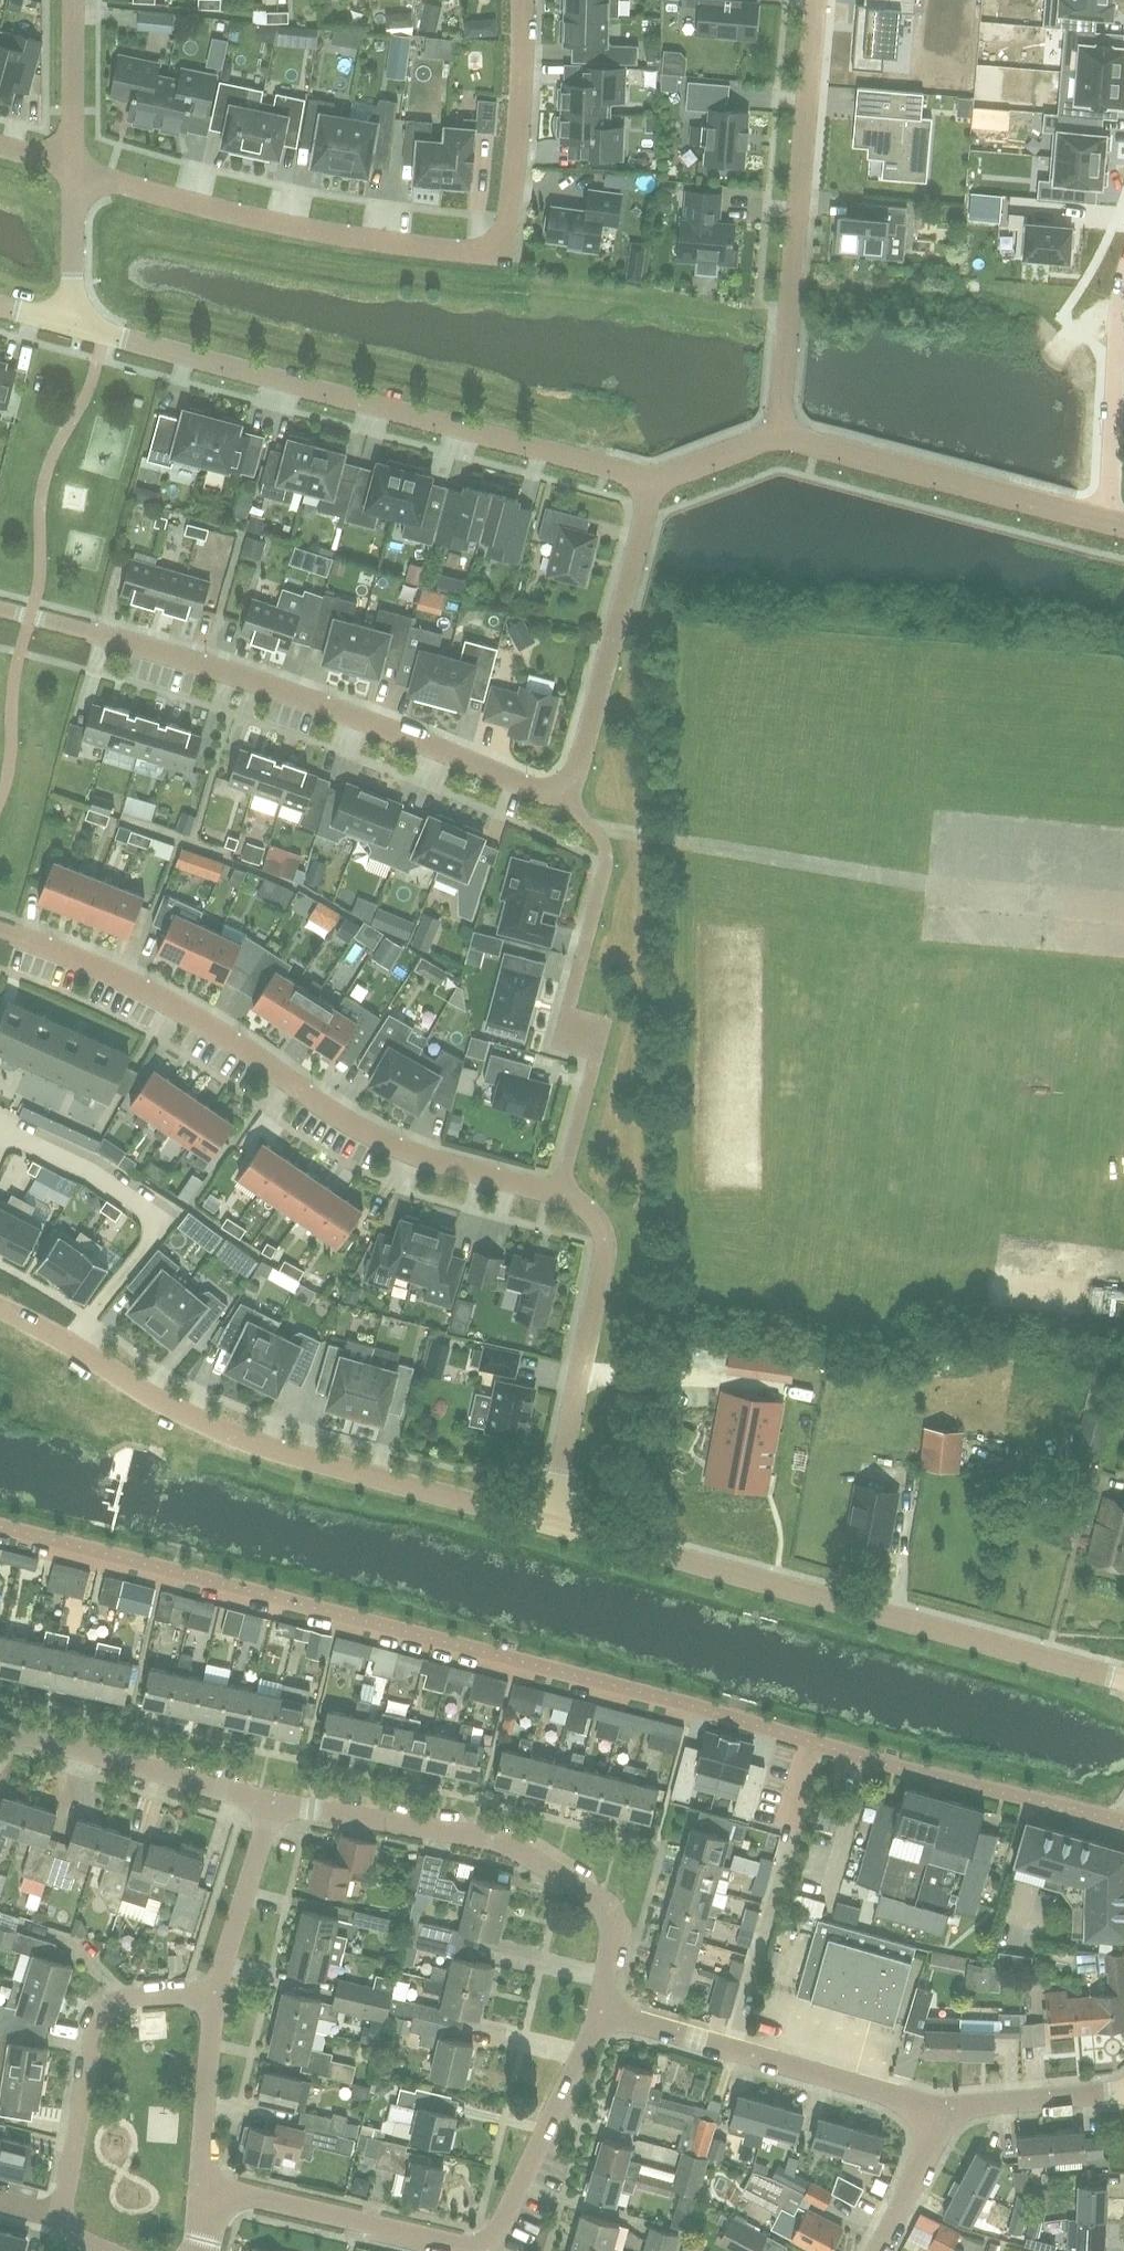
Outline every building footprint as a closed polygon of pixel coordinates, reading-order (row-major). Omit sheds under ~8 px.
[(199,9),(221,10),(221,0),(199,0),(199,9)] [(619,0),(562,0),(561,9),(566,9),(566,15),(608,17),(619,17),(619,0)] [(758,5),(723,1),(723,0),(689,0),(688,4),(701,5),(699,33),(755,38),(758,5)] [(848,69),(879,71),(880,56),(893,57),(897,12),(911,13),(912,0),(885,0),(884,7),(854,5),(848,69)] [(1043,27),(1065,28),(1080,30),(1081,16),(1113,18),(1115,0),(1112,0),(1045,0),(1043,27)] [(442,6),(425,2),(418,27),(436,32),(442,6)] [(278,23),(277,12),(266,12),(266,23),(278,23)] [(289,12),(277,12),(278,23),(289,23),(289,12)] [(387,29),(413,27),(412,12),(386,14),(387,29)] [(138,28),(173,32),(174,17),(139,13),(138,28)] [(608,17),(566,15),(565,21),(561,21),(560,41),(565,41),(565,45),(591,45),(590,63),(638,64),(638,45),(612,45),(607,39),(608,17)] [(998,41),(999,23),(982,22),(980,40),(998,41)] [(293,28),(292,40),(317,42),(318,31),(293,28)] [(1061,71),(1123,76),(1123,47),(1111,46),(1111,44),(1098,43),(1099,31),(1080,30),(1065,28),(1061,71)] [(0,30),(0,32),(0,91),(13,95),(14,89),(28,93),(42,41),(0,30)] [(331,43),(362,49),(365,32),(333,30),(331,43)] [(228,41),(212,38),(206,66),(222,69),(228,41)] [(158,125),(169,78),(157,75),(159,69),(143,66),(144,60),(121,55),(114,87),(127,90),(133,100),(130,119),(135,120),(134,124),(153,129),(154,124),(158,125)] [(989,107),(993,67),(977,66),(974,105),(989,107)] [(562,112),(611,114),(611,101),(624,101),(625,68),(582,67),(582,84),(563,84),(563,89),(559,89),(558,108),(563,108),(562,112)] [(181,80),(169,78),(158,125),(162,126),(161,130),(180,134),(181,130),(186,131),(190,113),(208,117),(217,76),(183,69),(181,80)] [(1058,114),(1058,113),(1088,116),(1091,116),(1092,105),(1106,106),(1106,103),(1118,104),(1122,105),(1123,103),(1123,76),(1061,71),(1058,114)] [(250,155),(262,101),(261,101),(260,108),(247,105),(251,87),(220,81),(214,111),(229,114),(223,145),(232,147),(231,152),(250,155)] [(731,165),(744,166),(745,148),(748,148),(748,146),(747,146),(749,133),(749,132),(747,131),(748,113),(725,111),(726,102),(728,103),(730,85),(687,81),(685,109),(709,111),(707,126),(702,126),(700,146),(706,146),(704,163),(715,164),(715,166),(731,167),(731,165)] [(854,146),(870,147),(869,157),(904,160),(903,180),(927,182),(932,119),(922,117),(924,93),(858,88),(858,89),(864,90),(861,121),(857,120),(854,146)] [(273,103),(262,101),(250,155),(269,159),(270,155),(279,157),(286,126),(300,129),(305,99),(275,92),(273,103)] [(340,174),(350,118),(333,115),(335,102),(310,98),(304,128),(318,131),(312,165),(323,167),(323,171),(340,174)] [(350,118),(340,174),(357,178),(358,173),(369,175),(372,158),(390,161),(397,101),(380,99),(368,121),(350,118)] [(445,143),(441,184),(447,184),(446,189),(464,190),(465,186),(470,186),(472,166),(473,166),(475,150),(473,150),(475,131),(494,132),(497,102),(479,101),(478,120),(465,119),(464,129),(446,127),(445,143)] [(986,126),(987,108),(974,107),(972,125),(986,126)] [(611,114),(562,112),(562,117),(558,117),(557,136),(562,136),(561,142),(587,142),(587,158),(622,159),(623,128),(610,127),(611,114)] [(1045,112),(1043,131),(1053,132),(1051,156),(1105,160),(1105,150),(1110,150),(1111,137),(1107,136),(1107,134),(1087,132),(1088,116),(1058,113),(1058,114),(1045,112)] [(441,184),(445,143),(431,142),(433,122),(407,119),(404,147),(418,148),(415,186),(432,188),(433,183),(441,184)] [(1039,179),(1037,198),(1081,201),(1082,185),(1102,187),(1102,185),(1107,185),(1108,172),(1104,171),(1105,160),(1051,156),(1049,180),(1039,179)] [(632,190),(634,177),(605,173),(603,186),(632,190)] [(549,232),(548,239),(569,242),(568,247),(598,251),(601,223),(617,226),(621,195),(590,191),(587,213),(575,211),(575,210),(553,207),(552,214),(547,216),(545,229),(549,232)] [(720,213),(721,195),(686,192),(686,193),(693,193),(691,221),(682,220),(679,255),(679,261),(698,263),(698,257),(718,258),(717,264),(737,266),(738,250),(732,250),(734,224),(716,223),(716,213),(720,213)] [(975,194),(973,220),(1000,222),(1002,196),(975,194)] [(833,232),(832,253),(859,256),(859,251),(867,252),(867,256),(885,258),(887,234),(897,235),(898,224),(906,224),(907,207),(864,204),(863,218),(839,216),(838,233),(833,232)] [(1009,213),(1008,227),(1018,228),(1016,256),(1027,257),(1027,262),(1045,263),(1045,259),(1069,261),(1070,248),(1074,248),(1076,231),(1071,230),(1071,227),(1027,224),(1027,215),(1009,213)] [(649,245),(632,243),(626,285),(643,287),(649,245)] [(721,280),(722,265),(700,264),(700,279),(721,280)] [(16,415),(25,383),(14,380),(16,371),(4,367),(5,363),(2,362),(3,358),(0,357),(0,411),(16,415)] [(200,470),(213,418),(203,416),(204,411),(189,407),(188,412),(185,411),(179,435),(174,438),(155,433),(148,460),(172,467),(173,463),(200,470)] [(222,421),(213,418),(200,470),(202,462),(255,476),(262,448),(248,444),(250,437),(238,433),(240,425),(237,425),(238,420),(223,416),(222,421)] [(306,490),(318,446),(310,444),(311,440),(291,434),(281,470),(267,466),(259,494),(290,502),(294,487),(306,490)] [(318,446),(306,490),(321,494),(317,510),(346,517),(345,521),(354,488),(353,489),(337,484),(346,449),(326,444),(325,448),(318,446)] [(370,492),(354,488),(345,521),(375,529),(380,512),(393,515),(407,464),(389,460),(387,465),(378,462),(370,492)] [(424,469),(407,464),(393,515),(406,519),(402,536),(432,544),(441,511),(429,508),(430,505),(426,499),(432,477),(423,474),(424,469)] [(471,480),(469,486),(467,486),(459,517),(445,513),(438,541),(466,548),(469,534),(481,538),(493,493),(486,491),(487,484),(471,480)] [(247,518),(254,492),(241,489),(234,515),(247,518)] [(518,500),(493,493),(481,538),(493,541),(489,554),(517,562),(526,527),(512,523),(518,500)] [(584,584),(597,535),(568,528),(572,514),(546,507),(542,525),(560,529),(548,575),(584,584)] [(165,529),(168,519),(158,516),(155,526),(165,529)] [(206,541),(209,529),(187,523),(184,535),(206,541)] [(260,561),(266,542),(247,536),(241,554),(260,561)] [(145,601),(155,565),(132,558),(122,594),(145,601)] [(426,567),(410,563),(406,581),(421,585),(426,567)] [(155,565),(145,601),(143,604),(156,608),(157,604),(164,606),(163,610),(176,614),(177,610),(188,574),(155,565)] [(210,581),(188,574),(177,610),(200,617),(210,581)] [(282,590),(277,606),(265,642),(289,649),(296,626),(314,632),(316,627),(324,597),(307,591),(304,598),(282,590)] [(357,602),(325,594),(324,597),(316,627),(332,630),(324,661),(326,662),(327,667),(338,670),(341,666),(351,669),(363,625),(352,622),(357,602)] [(265,642),(277,606),(253,598),(241,634),(265,642)] [(363,625),(351,669),(362,672),(363,677),(373,680),(377,676),(379,676),(388,645),(403,649),(401,658),(402,658),(410,626),(412,617),(380,609),(375,628),(363,625)] [(523,619),(506,628),(519,651),(536,641),(523,619)] [(410,626),(402,658),(414,661),(416,668),(409,693),(417,695),(416,699),(436,705),(449,657),(437,654),(442,634),(410,626)] [(449,657),(436,705),(457,710),(458,706),(465,708),(473,677),(489,681),(498,648),(465,640),(460,660),(449,657)] [(545,742),(557,696),(523,687),(521,695),(493,688),(485,718),(513,725),(511,733),(545,742)] [(107,747),(119,707),(118,707),(116,710),(94,704),(83,739),(83,740),(107,747)] [(130,711),(119,707),(107,747),(137,756),(149,716),(137,713),(136,716),(129,714),(130,711)] [(161,720),(149,716),(137,756),(168,765),(179,726),(168,722),(167,726),(160,723),(161,720)] [(179,726),(168,765),(192,772),(202,736),(179,729),(180,726),(179,726)] [(83,739),(69,735),(64,752),(78,756),(83,740),(83,739)] [(252,792),(265,754),(264,753),(263,757),(241,749),(229,784),(252,792)] [(265,754),(252,792),(282,803),(296,764),(284,760),(283,763),(276,761),(277,758),(265,754)] [(296,764),(282,803),(304,810),(298,827),(317,834),(327,795),(313,790),(318,776),(295,768),(296,764)] [(328,795),(327,795),(317,834),(339,842),(341,838),(348,834),(357,838),(375,794),(348,783),(342,800),(337,802),(327,798),(328,795)] [(402,804),(375,794),(357,838),(368,842),(371,849),(368,856),(394,866),(409,830),(398,825),(396,821),(402,804)] [(95,796),(91,808),(110,814),(114,801),(95,796)] [(128,796),(124,812),(153,821),(157,804),(128,796)] [(86,819),(107,826),(110,815),(89,808),(86,819)] [(183,812),(176,830),(190,835),(197,817),(183,812)] [(409,830),(394,866),(409,872),(423,864),(438,870),(435,878),(435,879),(457,827),(453,825),(456,820),(437,812),(435,818),(430,816),(424,832),(419,834),(409,830)] [(457,827),(435,879),(458,888),(459,914),(473,920),(490,862),(476,856),(484,838),(479,836),(482,831),(463,823),(461,828),(457,827)] [(132,831),(128,841),(149,849),(153,838),(132,831)] [(229,835),(225,846),(234,850),(238,839),(229,835)] [(181,839),(175,856),(219,871),(225,854),(181,839)] [(248,841),(242,858),(261,865),(267,848),(248,841)] [(272,859),(268,870),(292,879),(296,867),(272,859)] [(524,862),(514,859),(509,877),(504,896),(509,898),(501,930),(531,938),(550,944),(555,927),(538,923),(542,906),(558,911),(568,874),(548,868),(546,863),(532,859),(528,863),(524,862)] [(62,909),(77,870),(54,861),(39,900),(62,909)] [(314,861),(306,881),(318,885),(326,866),(314,861)] [(77,870),(62,909),(84,918),(100,879),(77,870)] [(100,879),(84,918),(106,926),(122,887),(100,879)] [(122,887),(106,926),(130,935),(145,896),(122,887)] [(158,951),(181,961),(198,923),(204,911),(165,893),(153,923),(168,930),(158,951)] [(321,894),(311,911),(332,924),(343,907),(321,894)] [(429,952),(442,920),(424,913),(411,945),(429,952)] [(415,935),(418,919),(404,916),(400,932),(415,935)] [(220,933),(198,923),(181,961),(202,971),(220,933)] [(266,949),(246,936),(248,933),(237,928),(232,939),(220,933),(202,971),(225,982),(232,965),(249,976),(266,949)] [(470,947),(499,955),(504,937),(474,930),(470,947)] [(401,965),(409,951),(398,944),(389,958),(394,961),(401,965)] [(292,966),(282,959),(266,949),(249,976),(265,986),(253,1005),(274,1018),(296,983),(285,976),(292,966)] [(489,1019),(526,1029),(540,977),(523,972),(526,959),(529,959),(529,958),(505,951),(504,953),(506,953),(489,1019)] [(435,964),(422,957),(415,969),(435,964)] [(307,990),(296,983),(274,1018),(294,1031),(317,996),(323,986),(314,980),(307,990)] [(337,1009),(314,1044),(335,1057),(344,1043),(359,1052),(381,1018),(345,995),(337,1009)] [(326,1002),(317,996),(294,1031),(314,1044),(337,1009),(326,1002)] [(42,1016),(10,1002),(0,1026),(0,1049),(22,1060),(42,1016)] [(394,1097),(423,1047),(408,1038),(414,1027),(390,1013),(367,1048),(380,1055),(382,1061),(370,1083),(372,1084),(370,1088),(383,1096),(386,1092),(394,1097)] [(42,1016),(22,1060),(52,1073),(71,1029),(42,1016)] [(71,1029),(52,1073),(81,1086),(100,1042),(71,1029)] [(100,1042),(81,1086),(110,1099),(129,1055),(100,1042)] [(424,1047),(423,1047),(394,1097),(404,1102),(401,1106),(415,1113),(417,1109),(420,1111),(437,1081),(456,1091),(465,1060),(442,1048),(438,1059),(422,1051),(424,1047)] [(494,1104),(541,1117),(550,1085),(517,1076),(521,1061),(491,1053),(484,1080),(499,1084),(494,1104)] [(144,1128),(151,1117),(175,1083),(154,1069),(131,1103),(142,1111),(135,1121),(144,1128)] [(195,1096),(175,1083),(151,1117),(162,1125),(155,1135),(164,1141),(171,1131),(195,1096)] [(214,1110),(195,1096),(171,1131),(191,1145),(214,1110)] [(29,1120),(33,1110),(24,1105),(19,1116),(29,1120)] [(33,1110),(29,1120),(38,1124),(43,1114),(33,1110)] [(235,1124),(214,1110),(191,1145),(201,1152),(195,1162),(204,1168),(235,1124)] [(43,1114),(38,1124),(47,1129),(52,1118),(43,1114)] [(453,1114),(449,1128),(460,1130),(463,1117),(453,1114)] [(52,1118),(47,1129),(57,1133),(62,1123),(52,1118)] [(62,1123),(57,1133),(66,1137),(71,1127),(62,1123)] [(81,1131),(71,1127),(66,1137),(76,1142),(81,1131)] [(90,1135),(81,1131),(76,1142),(85,1146),(90,1135)] [(101,1141),(90,1135),(85,1146),(95,1151),(101,1141)] [(125,1151),(105,1137),(98,1150),(118,1164),(125,1151)] [(260,1190),(283,1156),(263,1142),(239,1177),(260,1190)] [(119,1165),(130,1172),(136,1161),(126,1154),(119,1165)] [(303,1169),(283,1156),(260,1190),(279,1204),(303,1169)] [(33,1160),(28,1171),(36,1175),(41,1165),(33,1160)] [(143,1173),(155,1180),(162,1168),(150,1161),(143,1173)] [(56,1173),(42,1166),(30,1190),(44,1198),(56,1173)] [(323,1183),(303,1169),(279,1204),(299,1217),(323,1183)] [(343,1196),(323,1183),(299,1217),(319,1231),(343,1196)] [(12,1194),(8,1203),(0,1199),(0,1246),(24,1200),(12,1194)] [(343,1196),(319,1231),(339,1245),(341,1243),(349,1231),(363,1210),(343,1196)] [(24,1200),(0,1246),(0,1248),(25,1261),(45,1222),(31,1215),(36,1206),(24,1200)] [(115,1205),(107,1200),(100,1210),(108,1215),(115,1205)] [(116,1220),(123,1211),(115,1205),(108,1215),(116,1220)] [(413,1277),(429,1226),(419,1223),(420,1219),(405,1214),(404,1219),(401,1218),(392,1246),(378,1242),(366,1279),(392,1287),(396,1272),(413,1277)] [(228,1217),(222,1226),(240,1239),(247,1229),(228,1217)] [(429,1226),(413,1277),(430,1282),(425,1297),(451,1305),(463,1265),(461,1265),(451,1262),(449,1258),(456,1234),(453,1234),(455,1229),(440,1225),(439,1229),(429,1226)] [(61,1284),(92,1238),(81,1230),(76,1239),(62,1230),(38,1266),(61,1282),(60,1284),(61,1284)] [(349,1231),(341,1243),(348,1248),(356,1236),(349,1231)] [(92,1238),(61,1284),(85,1301),(109,1266),(96,1256),(103,1245),(92,1238)] [(278,1248),(268,1242),(262,1252),(272,1258),(278,1248)] [(139,1272),(152,1282),(130,1309),(132,1311),(131,1316),(139,1323),(144,1321),(152,1327),(186,1286),(172,1275),(180,1265),(159,1248),(139,1272)] [(517,1318),(528,1321),(545,1326),(557,1281),(551,1280),(556,1260),(546,1257),(544,1263),(514,1255),(511,1265),(501,1262),(502,1259),(477,1252),(469,1279),(495,1286),(498,1276),(508,1278),(507,1282),(525,1287),(517,1318)] [(285,1260),(279,1269),(299,1280),(305,1270),(285,1260)] [(362,1286),(349,1283),(345,1301),(357,1304),(362,1286)] [(196,1294),(186,1286),(152,1327),(160,1334),(159,1339),(167,1345),(172,1344),(174,1346),(196,1319),(208,1329),(228,1304),(209,1289),(196,1294)] [(281,1321),(241,1302),(225,1328),(242,1337),(226,1368),(229,1369),(230,1375),(239,1379),(243,1376),(252,1381),(276,1333),(281,1321)] [(456,1316),(452,1331),(467,1335),(471,1320),(456,1316)] [(276,1333),(252,1381),(261,1385),(261,1390),(271,1395),(275,1392),(278,1393),(289,1370),(295,1368),(297,1364),(310,1370),(310,1369),(321,1340),(301,1331),(294,1333),(291,1340),(276,1333)] [(432,1339),(427,1359),(446,1364),(452,1345),(432,1339)] [(186,1365),(199,1349),(187,1340),(174,1355),(186,1365)] [(356,1414),(370,1363),(344,1356),(346,1348),(329,1343),(321,1373),(336,1378),(328,1407),(331,1408),(332,1412),(343,1415),(346,1412),(356,1414)] [(520,1354),(485,1346),(480,1368),(515,1375),(520,1354)] [(757,1375),(760,1356),(746,1354),(743,1373),(757,1375)] [(775,1376),(778,1358),(760,1356),(757,1375),(775,1377),(775,1376)] [(370,1363),(356,1414),(365,1417),(366,1421),(377,1424),(380,1421),(383,1422),(391,1393),(406,1397),(415,1367),(398,1362),(396,1370),(370,1363)] [(1084,1408),(1085,1408),(1073,1453),(1100,1460),(1112,1416),(1106,1414),(1115,1377),(1094,1372),(1084,1408)] [(487,1430),(524,1438),(535,1389),(498,1381),(487,1430)] [(726,1394),(713,1465),(723,1467),(720,1479),(737,1482),(752,1399),(741,1396),(726,1394)] [(752,1399),(737,1482),(754,1485),(756,1473),(766,1474),(779,1403),(764,1401),(752,1399)] [(925,1427),(921,1467),(958,1471),(962,1431),(925,1427)] [(897,1492),(858,1484),(848,1536),(887,1544),(897,1492)] [(1088,1561),(1123,1570),(1123,1501),(1104,1497),(1088,1561)] [(21,1553),(0,1548),(0,1560),(19,1565),(21,1553)] [(39,1558),(21,1553),(19,1565),(36,1569),(39,1558)] [(67,1594),(72,1567),(54,1562),(47,1589),(67,1594)] [(72,1567),(67,1594),(83,1598),(90,1571),(72,1567)] [(118,1607),(123,1580),(106,1575),(99,1602),(118,1607)] [(123,1580),(118,1607),(150,1614),(155,1588),(123,1580)] [(162,1590),(157,1615),(156,1619),(170,1622),(174,1606),(191,1610),(194,1598),(176,1593),(162,1590)] [(194,1598),(191,1610),(187,1625),(208,1631),(215,1604),(194,1598)] [(241,1637),(247,1612),(228,1607),(222,1632),(241,1637)] [(263,1617),(247,1612),(241,1637),(257,1642),(263,1617)] [(294,1637),(297,1625),(279,1621),(276,1633),(294,1637)] [(294,1637),(308,1640),(312,1641),(315,1630),(297,1625),(294,1637)] [(29,1640),(21,1677),(47,1683),(58,1631),(47,1629),(44,1643),(29,1640)] [(312,1641),(308,1640),(305,1655),(327,1660),(333,1634),(315,1630),(312,1641)] [(58,1631),(47,1683),(73,1688),(81,1651),(66,1648),(70,1634),(58,1631)] [(3,1634),(0,1650),(0,1672),(21,1677),(29,1640),(3,1634)] [(370,1659),(374,1645),(337,1635),(330,1661),(361,1669),(364,1657),(370,1659)] [(81,1651),(73,1688),(99,1694),(110,1643),(99,1640),(95,1654),(81,1651)] [(110,1643),(99,1694),(126,1700),(134,1662),(119,1659),(122,1645),(110,1643)] [(399,1652),(374,1645),(370,1659),(375,1660),(372,1673),(392,1678),(399,1652)] [(170,1709),(182,1652),(181,1652),(177,1672),(151,1666),(143,1704),(170,1709)] [(182,1652),(170,1709),(195,1715),(204,1678),(189,1675),(194,1654),(182,1652)] [(425,1658),(399,1652),(392,1678),(412,1683),(415,1671),(421,1673),(425,1658)] [(451,1665),(425,1658),(421,1673),(426,1674),(423,1686),(444,1692),(451,1665)] [(476,1672),(451,1665),(444,1692),(463,1696),(466,1684),(473,1685),(476,1672)] [(476,1672),(473,1685),(470,1697),(501,1705),(508,1680),(476,1672)] [(204,1678),(195,1715),(222,1721),(230,1684),(204,1678)] [(543,1704),(547,1690),(514,1682),(507,1707),(539,1715),(542,1704),(543,1704)] [(282,1695),(273,1732),(300,1738),(308,1700),(311,1690),(283,1683),(281,1695),(282,1695)] [(230,1684),(222,1721),(247,1726),(256,1689),(230,1684)] [(256,1689),(247,1726),(273,1732),(282,1695),(281,1695),(256,1689)] [(572,1697),(547,1690),(543,1704),(568,1711),(564,1727),(572,1697)] [(572,1697),(564,1727),(583,1732),(587,1716),(594,1717),(598,1703),(572,1697)] [(359,1698),(355,1715),(348,1749),(374,1754),(381,1721),(366,1718),(370,1701),(359,1698)] [(622,1710),(598,1703),(594,1717),(599,1718),(595,1736),(615,1741),(615,1738),(622,1710)] [(348,1749),(355,1715),(329,1710),(321,1743),(348,1749)] [(648,1716),(622,1710),(615,1738),(629,1741),(633,1727),(636,1728),(645,1730),(648,1716)] [(383,1711),(381,1721),(374,1754),(400,1760),(407,1727),(410,1717),(383,1711)] [(684,1726),(648,1716),(645,1730),(650,1732),(647,1746),(677,1754),(684,1726)] [(421,1719),(410,1717),(407,1727),(400,1760),(426,1766),(434,1732),(419,1729),(421,1719)] [(460,1738),(452,1771),(477,1777),(484,1743),(470,1740),(474,1725),(462,1722),(459,1738),(460,1738)] [(686,1744),(672,1796),(689,1801),(698,1770),(720,1776),(731,1736),(722,1733),(721,1735),(707,1731),(702,1749),(686,1744)] [(459,1738),(434,1732),(426,1766),(452,1771),(460,1738),(459,1738)] [(521,1736),(517,1752),(503,1748),(494,1781),(496,1781),(496,1786),(509,1789),(511,1785),(521,1787),(529,1755),(530,1755),(534,1739),(521,1736)] [(731,1736),(720,1776),(742,1782),(733,1813),(751,1818),(765,1766),(749,1761),(754,1744),(739,1740),(739,1738),(731,1736)] [(570,1765),(555,1761),(547,1794),(572,1800),(581,1767),(582,1768),(585,1754),(573,1751),(570,1765)] [(555,1761),(530,1755),(529,1755),(521,1787),(547,1794),(555,1761)] [(621,1777),(606,1774),(598,1807),(624,1813),(636,1766),(625,1763),(621,1777)] [(636,1766),(624,1813),(650,1820),(659,1787),(644,1783),(648,1769),(636,1766)] [(606,1774),(582,1768),(581,1767),(572,1800),(598,1807),(606,1774)] [(958,1923),(961,1912),(975,1916),(999,1835),(979,1829),(985,1808),(906,1786),(900,1806),(879,1800),(856,1881),(871,1885),(867,1897),(878,1900),(874,1913),(943,1933),(947,1920),(958,1923)] [(833,1831),(841,1799),(825,1794),(816,1826),(833,1831)] [(1,1806),(0,1805),(0,1853),(7,1831),(20,1835),(30,1804),(4,1796),(1,1806)] [(57,1812),(30,1804),(20,1835),(33,1839),(27,1860),(26,1860),(22,1874),(26,1875),(22,1888),(42,1894),(46,1881),(59,1840),(49,1837),(57,1812)] [(722,1864),(725,1852),(729,1838),(742,1842),(747,1824),(708,1813),(703,1830),(691,1826),(684,1853),(722,1864)] [(59,1840),(46,1881),(70,1889),(81,1854),(94,1859),(105,1827),(77,1818),(70,1843),(59,1840)] [(1123,1937),(1123,1854),(1119,1847),(1099,1842),(1099,1841),(1028,1821),(1029,1820),(1027,1819),(1013,1876),(1064,1889),(1072,1905),(1071,1936),(1123,1937)] [(131,1835),(105,1827),(94,1859),(107,1863),(100,1884),(124,1891),(133,1864),(123,1860),(131,1835)] [(336,1860),(316,1855),(309,1885),(346,1894),(350,1875),(367,1879),(376,1841),(342,1834),(336,1860)] [(133,1864),(124,1891),(122,1898),(146,1906),(149,1895),(162,1899),(167,1882),(178,1851),(151,1842),(150,1845),(140,1841),(133,1864)] [(205,1859),(178,1851),(167,1882),(181,1886),(169,1923),(193,1931),(207,1887),(197,1884),(205,1859)] [(472,1875),(468,1889),(458,1886),(452,1877),(438,1874),(442,1855),(425,1851),(416,1891),(465,1902),(504,1911),(510,1884),(472,1875)] [(722,1864),(684,1853),(677,1878),(714,1889),(718,1877),(729,1881),(733,1867),(729,1866),(722,1864)] [(757,1874),(768,1877),(773,1859),(762,1856),(757,1874)] [(768,1877),(757,1874),(752,1891),(763,1894),(768,1877)] [(677,1878),(669,1904),(716,1918),(720,1905),(710,1903),(714,1889),(677,1878)] [(3,1905),(10,1885),(0,1881),(0,1904),(3,1905)] [(789,1910),(821,1919),(826,1902),(794,1892),(789,1910)] [(504,1911),(465,1902),(459,1928),(498,1937),(504,1911)] [(669,1904),(662,1930),(700,1940),(704,1926),(713,1928),(716,1918),(669,1904)] [(747,1907),(742,1925),(754,1928),(759,1910),(747,1907)] [(303,1909),(296,1939),(344,1950),(347,1935),(335,1932),(338,1917),(303,1909)] [(390,1918),(355,1909),(352,1923),(387,1931),(390,1918)] [(814,1931),(818,1918),(809,1915),(805,1928),(814,1931)] [(412,1934),(415,1920),(403,1917),(400,1932),(412,1934)] [(818,1918),(814,1931),(796,1994),(844,2009),(895,2023),(917,1947),(818,1918)] [(456,1942),(459,1929),(418,1920),(415,1932),(456,1942)] [(34,1953),(26,1980),(17,1977),(16,1978),(63,1993),(71,1965),(50,1959),(55,1942),(0,1925),(0,1942),(34,1953)] [(754,1928),(742,1925),(737,1942),(749,1945),(754,1928)] [(700,1940),(662,1930),(655,1955),(693,1966),(700,1940)] [(456,1942),(415,1932),(412,1946),(453,1955),(450,1969),(434,1965),(431,1977),(486,1990),(492,1963),(453,1954),(456,1942)] [(344,1950),(296,1939),(289,1968),(324,1977),(328,1961),(341,1964),(344,1950)] [(391,1939),(389,1948),(403,1951),(405,1942),(391,1939)] [(1079,1995),(1081,2012),(1077,2013),(1079,2032),(1097,2030),(1097,2029),(1123,2026),(1123,1952),(1100,1949),(1101,1970),(1108,1969),(1110,1992),(1079,1995)] [(1033,1956),(999,1951),(997,1962),(1031,1967),(1033,1956)] [(693,1966),(655,1955),(647,1981),(685,1992),(693,1966)] [(184,1970),(183,1958),(169,1960),(170,1972),(184,1970)] [(733,1958),(728,1976),(739,1979),(744,1961),(733,1958)] [(992,1990),(995,1966),(967,1963),(965,1987),(992,1990)] [(338,1977),(335,1991),(391,2004),(396,1978),(376,1974),(374,1985),(338,1977)] [(739,1979),(728,1976),(722,1974),(712,2010),(729,2015),(739,1979)] [(400,1976),(397,1992),(412,1996),(416,1979),(400,1976)] [(431,1977),(431,1978),(426,1976),(423,1990),(444,1994),(441,2007),(441,2008),(447,2009),(479,2017),(486,1990),(431,1977)] [(28,2028),(31,2014),(54,2021),(63,1993),(16,1978),(8,2006),(0,2005),(0,2022),(28,2028)] [(396,1978),(391,2004),(389,2009),(413,2015),(410,2028),(422,2031),(419,2043),(437,2047),(431,2073),(463,2081),(472,2043),(440,2035),(443,2023),(447,2009),(441,2008),(441,2007),(393,1996),(397,1979),(396,1978)] [(927,2016),(935,1990),(917,1985),(903,2029),(926,2035),(926,2054),(959,2055),(961,2018),(927,2016)] [(284,1990),(277,2021),(313,2029),(317,2016),(336,2020),(339,2010),(385,2021),(388,2009),(389,2009),(391,2004),(335,1991),(333,2003),(320,2000),(321,1999),(284,1990)] [(675,1990),(669,2004),(686,2011),(692,1997),(675,1990)] [(1081,2012),(1079,1995),(1067,1996),(1066,1990),(1047,1992),(1051,2035),(1079,2032),(1077,2013),(1081,2012)] [(961,2018),(959,2055),(993,2057),(994,2035),(1000,2035),(1000,2037),(1020,2037),(1021,2012),(1002,2011),(1001,2019),(961,2018)] [(313,2029),(277,2021),(270,2050),(303,2058),(300,2069),(352,2082),(356,2065),(331,2059),(333,2053),(309,2047),(313,2029)] [(43,2075),(48,2047),(25,2043),(28,2028),(0,2022),(0,2068),(43,2075)] [(648,2086),(650,2078),(653,2071),(624,2063),(616,2093),(657,2104),(658,2097),(660,2097),(661,2092),(662,2090),(648,2086)] [(13,2116),(15,2100),(39,2104),(43,2075),(0,2068),(0,2114),(13,2116)] [(311,2081),(302,2079),(266,2070),(259,2100),(295,2109),(297,2100),(306,2102),(311,2081)] [(449,2145),(456,2114),(435,2109),(438,2096),(401,2088),(397,2102),(391,2101),(387,2118),(415,2124),(412,2136),(449,2145)] [(661,2092),(660,2097),(676,2102),(673,2115),(691,2120),(693,2114),(695,2107),(706,2110),(696,2106),(663,2096),(664,2092),(661,2092)] [(657,2104),(616,2093),(608,2121),(636,2129),(640,2113),(653,2117),(655,2110),(673,2115),(676,2102),(660,2097),(658,2097),(657,2104)] [(739,2095),(732,2120),(729,2131),(744,2135),(747,2124),(764,2129),(771,2104),(739,2095)] [(771,2104),(764,2129),(796,2138),(803,2113),(771,2104)] [(695,2107),(693,2114),(715,2120),(705,2117),(706,2110),(695,2107)] [(332,2117),(301,2110),(298,2123),(342,2134),(347,2116),(333,2112),(332,2117)] [(691,2120),(673,2115),(672,2115),(685,2119),(676,2149),(682,2151),(709,2158),(706,2157),(717,2121),(715,2120),(693,2114),(691,2120)] [(845,2151),(852,2126),(820,2117),(813,2143),(844,2151),(845,2151)] [(42,2133),(62,2135),(63,2123),(43,2121),(42,2133)] [(23,2178),(32,2145),(3,2138),(6,2125),(0,2123),(0,2172),(23,2178)] [(280,2132),(253,2126),(246,2124),(242,2141),(249,2143),(246,2156),(273,2162),(280,2163),(283,2152),(299,2156),(305,2129),(282,2123),(280,2132)] [(845,2151),(844,2151),(843,2158),(861,2163),(860,2166),(880,2172),(883,2161),(877,2159),(884,2135),(852,2126),(845,2151)] [(1053,2159),(1104,2155),(1102,2137),(1085,2139),(1084,2130),(1051,2133),(1053,2159)] [(337,2142),(342,2150),(352,2152),(356,2137),(339,2133),(337,2142)] [(1053,2159),(1051,2133),(1018,2136),(1020,2162),(1053,2159)] [(408,2144),(382,2138),(369,2135),(364,2154),(377,2157),(375,2165),(397,2170),(392,2191),(436,2201),(444,2167),(430,2164),(432,2156),(407,2150),(408,2144)] [(709,2156),(722,2159),(728,2139),(715,2135),(709,2156)] [(642,2162),(628,2158),(631,2146),(603,2138),(595,2167),(636,2179),(638,2172),(656,2177),(652,2190),(670,2195),(671,2189),(682,2192),(697,2196),(709,2158),(706,2157),(709,2158),(682,2151),(673,2180),(639,2171),(642,2162)] [(963,2181),(985,2193),(1001,2164),(978,2152),(963,2181)] [(789,2185),(794,2172),(778,2164),(772,2177),(775,2178),(789,2185)] [(636,2179),(595,2167),(586,2196),(615,2204),(619,2188),(633,2192),(635,2186),(652,2190),(656,2177),(638,2172),(636,2179)] [(1013,2171),(1015,2189),(1028,2187),(1027,2169),(1013,2171)] [(811,2181),(794,2172),(789,2185),(805,2194),(811,2181)] [(832,2192),(833,2193),(855,2204),(864,2187),(838,2174),(832,2192)] [(811,2181),(805,2194),(799,2205),(806,2209),(806,2208),(808,2209),(811,2202),(824,2209),(833,2193),(832,2192),(811,2181)] [(985,2193),(963,2181),(947,2210),(970,2222),(985,2193)] [(1080,2185),(1079,2218),(1105,2219),(1107,2186),(1080,2185)] [(1017,2195),(1014,2209),(1015,2209),(1014,2213),(1026,2216),(1031,2198),(1017,2195)] [(786,2198),(771,2226),(791,2237),(817,2250),(829,2250),(842,2227),(808,2209),(806,2208),(806,2209),(799,2205),(786,2198)] [(1043,2220),(1044,2220),(1048,2202),(1035,2199),(1031,2217),(1043,2220)] [(1014,2209),(1011,2221),(1008,2230),(1022,2234),(1026,2216),(1014,2213),(1015,2209),(1014,2209)] [(582,2212),(575,2238),(612,2249),(619,2223),(582,2212)] [(765,2250),(762,2248),(768,2235),(732,2216),(719,2241),(738,2250),(768,2250),(765,2250)] [(1031,2217),(1026,2235),(1040,2238),(1037,2249),(1045,2250),(1059,2250),(1062,2240),(1040,2234),(1044,2220),(1043,2220),(1031,2217)] [(1069,2218),(1068,2250),(1104,2250),(1105,2219),(1079,2218),(1069,2218)] [(679,2234),(650,2225),(643,2250),(674,2250),(679,2234)] [(939,2226),(932,2239),(952,2249),(959,2236),(939,2226)] [(27,2237),(3,2231),(0,2241),(0,2250),(23,2250),(27,2237)] [(575,2238),(571,2250),(611,2250),(612,2249),(575,2238)] [(986,2250),(998,2250),(1000,2244),(988,2241),(986,2250)]
